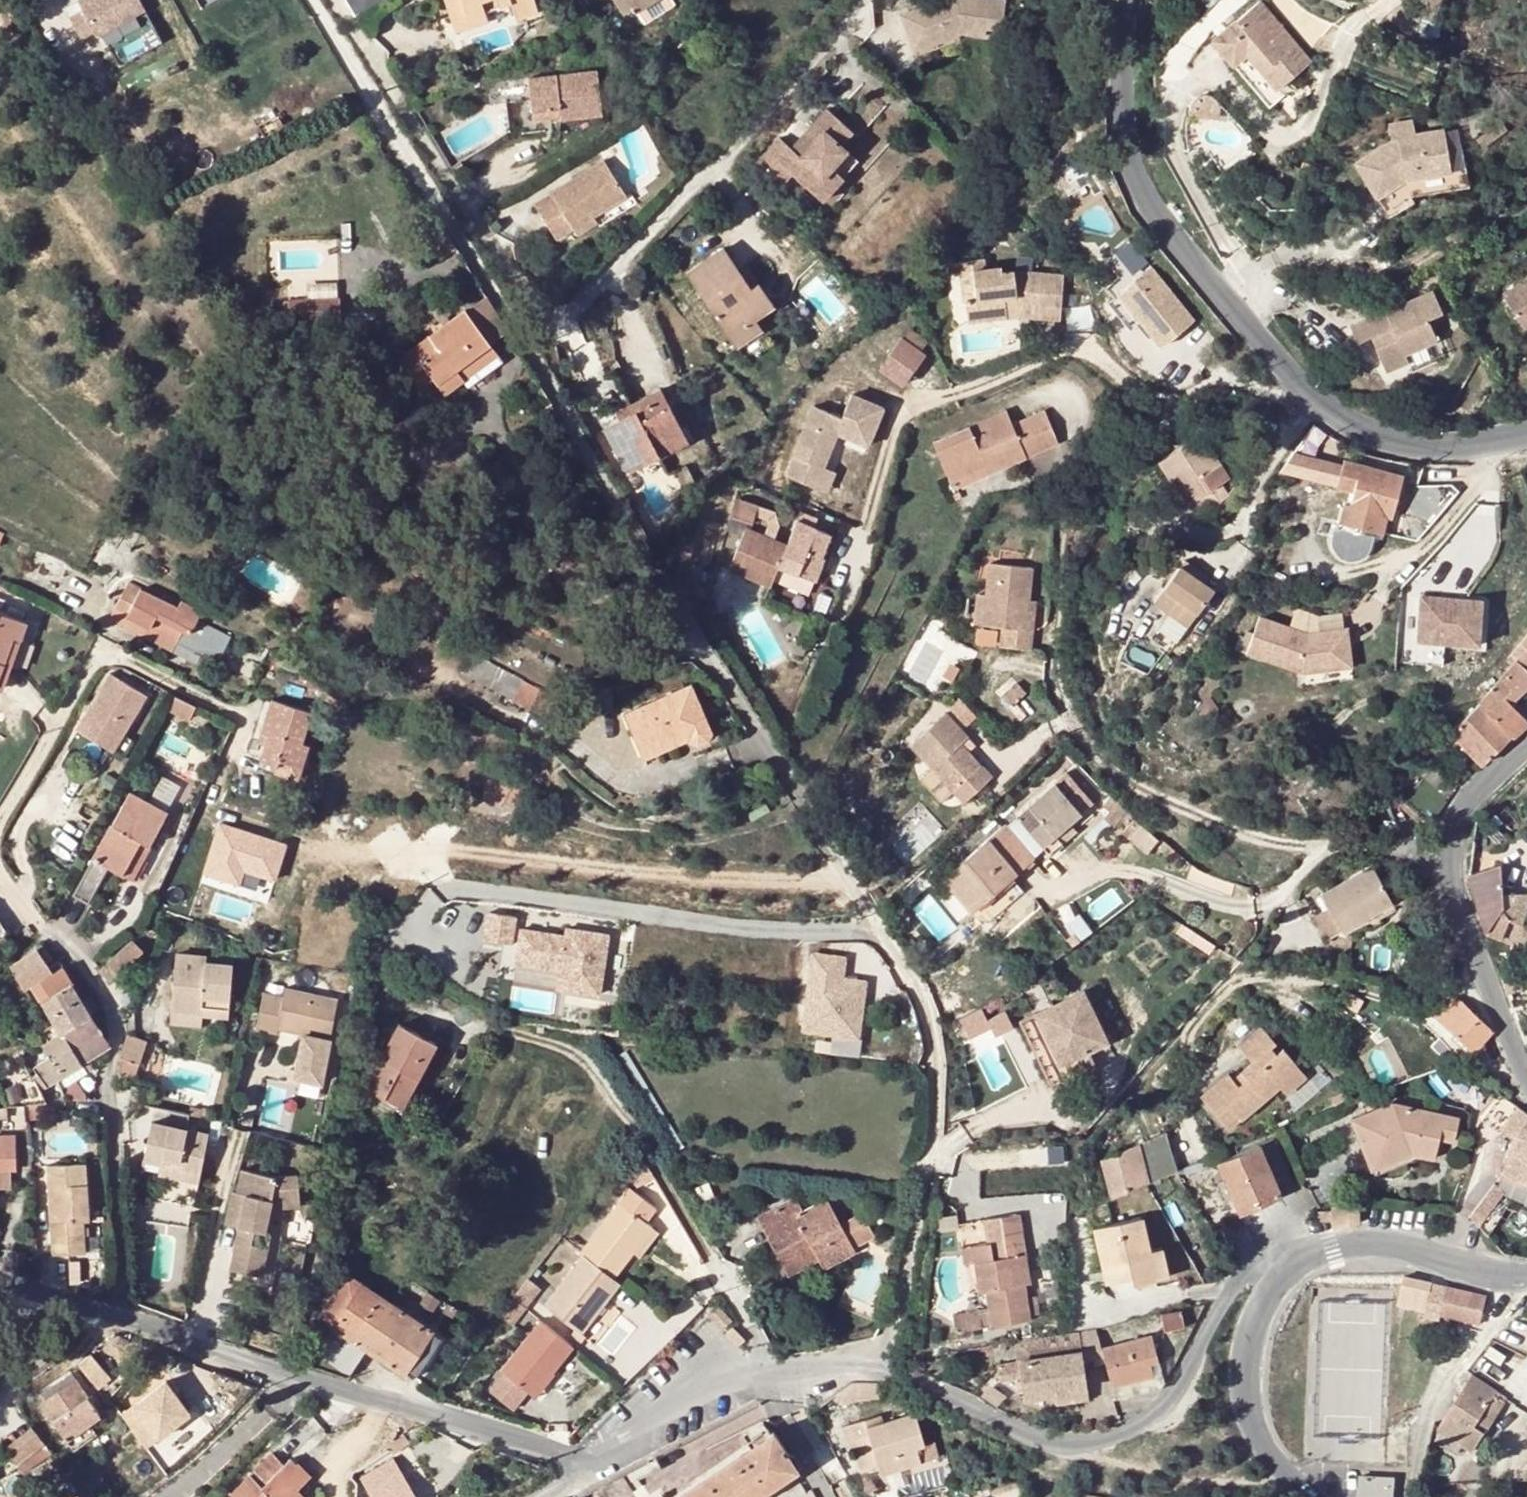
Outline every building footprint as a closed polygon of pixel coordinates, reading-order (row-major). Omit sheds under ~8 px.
[(83,6),(67,14),(82,38),(97,30),(99,34),(147,9),(142,0),(81,0),(83,6)] [(373,0),(348,0),(353,10),(373,0)] [(457,25),(488,15),(515,6),(518,15),(521,22),(542,15),(537,0),(448,0),(457,25)] [(627,15),(650,0),(618,0),(627,15)] [(901,16),(912,43),(946,29),(950,39),(963,35),(989,38),(990,30),(990,21),(1006,23),(1010,2),(998,0),(942,0),(901,16)] [(1281,32),(1281,27),(1259,1),(1209,40),(1227,62),(1241,50),(1253,64),(1274,90),(1285,80),(1281,32)] [(488,15),(457,25),(460,35),(491,24),(488,15)] [(1006,23),(990,21),(990,30),(1005,32),(1006,23)] [(1284,32),(1281,27),(1281,32),(1285,80),(1308,62),(1284,32)] [(946,29),(912,43),(916,53),(950,39),(946,29)] [(1280,98),(1274,90),(1253,64),(1241,50),(1227,62),(1238,75),(1266,111),(1280,98)] [(600,73),(531,81),(534,111),(562,108),(562,119),(563,122),(605,117),(600,73)] [(1187,114),(1188,118),(1217,119),(1218,105),(1216,103),(1213,101),(1211,100),(1208,99),(1205,98),(1202,98),(1200,99),(1197,100),(1196,100),(1194,102),(1191,105),(1189,108),(1188,110),(1187,114)] [(562,108),(534,111),(535,121),(562,119),(562,108)] [(779,139),(758,164),(780,188),(791,176),(798,181),(809,169),(822,182),(848,154),(842,149),(854,134),(827,109),(803,136),(808,141),(796,154),(792,150),(779,139)] [(1392,144),(1357,166),(1378,198),(1396,185),(1407,180),(1406,176),(1417,174),(1418,179),(1452,172),(1445,131),(1417,136),(1415,124),(1390,128),(1392,144)] [(1396,185),(1378,198),(1388,213),(1412,198),(1428,194),(1470,186),(1461,128),(1445,131),(1452,172),(1418,179),(1407,180),(1396,185)] [(803,136),(792,150),(796,154),(808,141),(803,136)] [(809,169),(798,181),(824,205),(860,164),(848,154),(822,182),(809,169)] [(576,231),(597,217),(629,198),(607,164),(537,207),(559,241),(576,231)] [(597,217),(576,231),(581,239),(601,225),(597,217)] [(1133,238),(1116,249),(1132,274),(1149,264),(1133,238)] [(689,275),(728,332),(744,321),(747,325),(757,318),(777,305),(762,284),(755,289),(748,294),(740,283),(747,278),(727,249),(689,275)] [(1020,304),(1062,308),(1066,277),(1023,273),(1005,274),(1004,269),(987,270),(987,261),(965,263),(966,273),(977,273),(980,302),(969,303),(971,322),(1009,319),(1007,300),(1020,299),(1020,304)] [(1148,271),(1116,298),(1139,325),(1161,349),(1193,323),(1148,271)] [(977,273),(966,273),(965,273),(967,303),(969,303),(980,302),(977,273)] [(1503,290),(1523,325),(1526,322),(1526,276),(1503,290)] [(755,289),(747,278),(740,283),(748,294),(755,289)] [(487,297),(467,311),(491,344),(508,331),(487,297)] [(1444,314),(1436,297),(1418,300),(1391,312),(1350,331),(1359,348),(1369,343),(1381,338),(1386,347),(1374,353),(1386,376),(1411,365),(1408,357),(1440,343),(1430,321),(1444,314)] [(307,299),(293,299),(293,321),(308,321),(309,333),(336,333),(335,321),(340,320),(339,298),(307,299)] [(1116,298),(1106,307),(1129,334),(1139,325),(1116,298)] [(1007,300),(1009,319),(1023,318),(1062,321),(1062,308),(1020,304),(1020,299),(1007,300)] [(442,302),(430,309),(438,321),(450,314),(442,302)] [(467,311),(399,361),(419,387),(433,377),(445,393),(464,379),(457,368),(491,344),(467,311)] [(744,321),(728,332),(740,348),(765,330),(757,318),(747,325),(744,321)] [(1369,343),(1374,353),(1386,347),(1381,338),(1369,343)] [(929,357),(905,340),(894,356),(917,373),(929,357)] [(1446,355),(1440,343),(1408,357),(1411,365),(1414,371),(1446,355)] [(498,354),(491,344),(457,368),(464,379),(498,354)] [(498,354),(464,379),(470,387),(505,361),(500,355),(498,354)] [(917,373),(894,356),(884,369),(906,386),(917,373)] [(664,390),(635,405),(639,412),(624,420),(607,429),(630,474),(662,457),(657,446),(686,431),(664,390)] [(816,410),(788,479),(817,491),(825,470),(839,436),(869,448),(884,412),(852,399),(843,421),(816,410)] [(621,412),(624,420),(639,412),(635,405),(621,412)] [(1026,452),(1029,459),(1062,445),(1048,412),(1015,426),(1009,413),(937,444),(954,483),(1026,452)] [(657,446),(662,457),(692,442),(686,431),(657,446)] [(1169,478),(1210,449),(1202,437),(1160,463),(1169,478)] [(544,442),(530,446),(534,455),(547,452),(544,442)] [(1203,477),(1221,467),(1210,449),(1169,478),(1187,507),(1199,500),(1207,513),(1231,499),(1222,484),(1212,490),(1203,477)] [(1026,452),(954,483),(957,490),(1029,459),(1026,452)] [(1406,476),(1342,461),(1336,489),(1353,493),(1350,507),(1345,506),(1340,529),(1336,529),(1334,539),(1333,547),(1336,553),(1341,557),(1347,561),(1353,560),(1360,558),(1365,555),(1369,550),(1372,536),(1384,539),(1388,522),(1396,523),(1406,476)] [(688,466),(672,475),(680,490),(696,481),(688,466)] [(836,475),(825,470),(817,491),(828,496),(836,475)] [(772,531),(777,509),(734,498),(729,520),(772,531)] [(731,572),(752,581),(756,570),(776,578),(781,568),(783,569),(817,583),(827,557),(825,556),(833,535),(817,529),(820,519),(803,513),(789,547),(748,530),(731,572)] [(680,531),(678,540),(695,545),(698,536),(680,531)] [(1200,573),(1183,560),(1152,601),(1167,612),(1148,637),(1169,654),(1215,594),(1196,579),(1200,573)] [(999,629),(1032,575),(1031,570),(994,567),(990,597),(986,628),(999,629)] [(811,595),(817,583),(783,569),(778,581),(811,595)] [(772,589),(776,578),(756,570),(752,581),(772,589)] [(1027,632),(1031,606),(1033,586),(1032,575),(999,629),(1006,630),(1003,649),(1033,653),(1035,633),(1027,632)] [(180,606),(130,582),(117,609),(180,639),(184,631),(191,635),(198,639),(206,624),(198,620),(203,610),(196,607),(183,600),(180,606)] [(986,628),(990,597),(983,597),(979,627),(986,628)] [(1421,597),(1418,643),(1463,646),(1467,601),(1421,597)] [(1036,606),(1031,606),(1027,632),(1035,633),(1037,619),(1036,606)] [(180,639),(117,609),(112,618),(183,652),(191,635),(184,631),(180,639)] [(14,637),(21,640),(28,622),(0,611),(0,675),(14,637)] [(1307,634),(1260,616),(1247,652),(1303,673),(1352,667),(1347,629),(1307,634)] [(228,630),(215,623),(210,634),(223,641),(228,630)] [(21,640),(14,637),(0,675),(0,688),(3,690),(12,665),(18,668),(27,643),(21,640)] [(1510,656),(1518,663),(1526,672),(1526,638),(1510,656)] [(527,682),(473,651),(462,670),(517,701),(527,682)] [(1481,706),(1512,739),(1526,724),(1526,722),(1514,707),(1526,695),(1526,672),(1518,663),(1487,699),(1481,706)] [(310,679),(294,669),(289,677),(305,686),(310,679)] [(152,696),(117,676),(83,731),(119,752),(152,696)] [(571,706),(527,682),(517,701),(561,725),(571,706)] [(687,732),(690,738),(692,742),(700,744),(709,739),(713,731),(694,687),(628,716),(643,752),(687,732)] [(198,706),(174,694),(167,708),(191,720),(198,706)] [(313,712),(274,700),(261,742),(268,744),(263,761),(278,766),(279,761),(302,768),(310,744),(304,741),(313,712)] [(1512,739),(1481,706),(1452,733),(1457,739),(1468,750),(1483,766),(1512,739)] [(912,746),(920,756),(946,714),(912,746)] [(991,780),(967,754),(960,746),(966,740),(968,738),(946,714),(920,756),(933,769),(954,792),(964,804),(991,780)] [(647,757),(690,738),(687,732),(643,752),(645,756),(647,757)] [(1452,733),(1436,746),(1442,753),(1457,739),(1452,733)] [(974,749),(966,740),(960,746),(967,754),(974,749)] [(298,779),(302,768),(279,761),(278,766),(276,772),(298,779)] [(954,792),(933,769),(927,774),(948,798),(954,792)] [(429,781),(414,776),(411,786),(426,791),(429,781)] [(502,778),(499,784),(506,788),(510,781),(502,778)] [(1082,813),(1057,784),(1030,808),(1044,824),(1032,834),(1051,856),(1063,845),(1056,836),(1071,823),(1082,813)] [(141,840),(151,845),(169,811),(132,792),(77,894),(90,902),(109,867),(123,874),(141,840)] [(1495,816),(1489,822),(1495,828),(1501,822),(1495,816)] [(243,871),(274,882),(288,843),(218,820),(200,872),(238,885),(243,871)] [(1056,836),(1063,845),(1078,831),(1071,823),(1056,836)] [(973,914),(978,910),(1014,878),(1034,860),(1005,826),(998,832),(944,880),(973,914)] [(133,879),(151,845),(141,840),(123,874),(133,879)] [(1467,875),(1485,931),(1502,938),(1510,921),(1521,925),(1526,906),(1526,892),(1503,895),(1500,865),(1467,875)] [(1372,870),(1326,894),(1380,912),(1391,906),(1372,870)] [(1416,881),(1407,876),(1403,884),(1412,889),(1416,881)] [(1014,878),(978,910),(989,922),(1025,890),(1014,878)] [(1367,919),(1380,912),(1326,894),(1323,896),(1343,934),(1368,921),(1367,919)] [(513,917),(489,913),(485,938),(510,942),(513,917)] [(10,932),(0,919),(0,939),(10,932)] [(1502,938),(1515,943),(1521,925),(1510,921),(1502,938)] [(1521,925),(1515,943),(1526,948),(1526,927),(1521,925)] [(556,987),(598,993),(606,935),(565,929),(563,936),(519,929),(514,962),(559,969),(556,987)] [(110,961),(120,972),(143,951),(135,944),(132,940),(119,952),(110,961)] [(47,942),(43,945),(50,957),(52,959),(58,956),(47,942)] [(18,978),(20,977),(50,957),(43,945),(10,966),(18,978)] [(815,954),(804,1028),(857,1034),(865,983),(842,979),(845,959),(815,954)] [(50,957),(20,977),(24,983),(34,977),(55,963),(52,959),(50,957)] [(177,959),(172,1014),(201,1016),(201,1009),(230,1011),(233,968),(205,965),(206,960),(177,959)] [(32,987),(43,1003),(57,995),(66,1007),(81,997),(59,961),(55,963),(34,977),(38,983),(32,987)] [(99,971),(108,979),(110,982),(120,972),(110,961),(99,971)] [(1520,989),(1526,986),(1526,975),(1519,976),(1520,989)] [(1520,989),(1519,976),(1505,980),(1502,980),(1507,994),(1520,989)] [(284,996),(264,992),(256,1029),(276,1033),(277,1029),(303,1034),(297,1070),(323,1075),(339,999),(286,987),(284,996)] [(1081,989),(1034,1012),(1060,1063),(1107,1038),(1081,989)] [(1343,1004),(1358,1013),(1365,1003),(1349,994),(1343,1004)] [(57,995),(43,1003),(51,1017),(56,1024),(46,1031),(51,1041),(62,1033),(91,1014),(81,997),(66,1007),(57,995)] [(1446,999),(1433,1014),(1473,1053),(1492,1033),(1461,1003),(1446,999)] [(201,1009),(201,1016),(229,1018),(230,1011),(201,1009)] [(1006,1012),(987,1021),(995,1037),(1013,1028),(1006,1012)] [(81,1063),(89,1074),(95,1070),(88,1058),(111,1045),(91,1014),(62,1033),(81,1063)] [(171,1024),(200,1026),(201,1016),(172,1014),(171,1024)] [(401,1024),(367,1087),(396,1103),(412,1075),(418,1079),(438,1043),(401,1024)] [(1242,1121),(1281,1088),(1280,1086),(1299,1068),(1285,1051),(1279,1056),(1274,1051),(1278,1047),(1263,1029),(1239,1049),(1253,1065),(1241,1075),(1247,1082),(1239,1089),(1228,1077),(1203,1097),(1227,1127),(1238,1117),(1242,1121)] [(62,1076),(81,1063),(62,1033),(51,1041),(43,1046),(51,1059),(62,1076)] [(142,1063),(144,1055),(136,1038),(129,1035),(122,1057),(142,1063)] [(149,1042),(136,1038),(144,1055),(149,1042)] [(1456,1057),(1440,1040),(1434,1045),(1450,1062),(1456,1057)] [(142,1063),(122,1057),(118,1068),(114,1078),(132,1084),(136,1073),(142,1063)] [(46,1086),(57,1079),(62,1076),(51,1059),(36,1069),(46,1086)] [(62,1090),(89,1074),(81,1063),(62,1076),(57,1079),(62,1090)] [(1307,1078),(1299,1068),(1280,1086),(1281,1088),(1287,1095),(1307,1078)] [(323,1075),(297,1070),(296,1076),(322,1081),(323,1075)] [(14,1082),(25,1104),(40,1103),(46,1100),(31,1073),(14,1082)] [(412,1075),(396,1103),(403,1107),(418,1079),(412,1075)] [(1502,1130),(1517,1108),(1508,1101),(1489,1126),(1502,1130)] [(40,1103),(25,1104),(28,1119),(41,1118),(41,1114),(40,1103)] [(5,1105),(6,1118),(6,1128),(29,1127),(28,1119),(25,1104),(5,1105)] [(1409,1155),(1435,1159),(1439,1142),(1452,1145),(1457,1123),(1392,1106),(1350,1122),(1365,1163),(1383,1156),(1386,1164),(1409,1155)] [(1501,1177),(1526,1186),(1526,1115),(1517,1108),(1502,1130),(1516,1135),(1501,1177)] [(180,1158),(178,1167),(201,1171),(210,1131),(153,1119),(145,1156),(163,1160),(164,1155),(180,1158)] [(0,1136),(0,1169),(16,1168),(15,1135),(0,1136)] [(1112,1201),(1153,1183),(1179,1173),(1167,1135),(1103,1162),(1112,1201)] [(1273,1141),(1260,1146),(1272,1176),(1286,1170),(1273,1141)] [(1224,1180),(1232,1198),(1239,1215),(1294,1191),(1286,1170),(1272,1176),(1260,1146),(1218,1165),(1224,1180)] [(1433,1168),(1435,1159),(1409,1155),(1386,1164),(1383,1156),(1365,1163),(1372,1180),(1410,1165),(1433,1168)] [(84,1159),(47,1161),(50,1219),(87,1217),(84,1159)] [(162,1163),(159,1173),(199,1182),(201,1171),(178,1167),(162,1163)] [(271,1198),(303,1194),(299,1171),(281,1175),(274,1175),(242,1168),(238,1190),(232,1189),(225,1221),(240,1225),(231,1267),(261,1274),(267,1246),(251,1243),(254,1227),(266,1229),(269,1212),(270,1207),(271,1198)] [(1517,1199),(1526,1204),(1526,1186),(1501,1177),(1497,1189),(1517,1199)] [(1224,1201),(1232,1198),(1224,1180),(1216,1183),(1224,1201)] [(1486,1238),(1517,1199),(1497,1189),(1492,1187),(1469,1217),(1486,1238)] [(630,1189),(619,1203),(645,1223),(656,1210),(630,1189)] [(270,1207),(280,1205),(304,1201),(303,1194),(271,1198),(270,1207)] [(760,1219),(783,1262),(812,1246),(820,1260),(824,1268),(855,1251),(853,1247),(846,1234),(828,1199),(804,1212),(796,1199),(760,1219)] [(619,1203),(581,1252),(584,1255),(614,1278),(633,1254),(630,1251),(649,1226),(645,1223),(619,1203)] [(336,1230),(338,1216),(327,1214),(325,1229),(336,1230)] [(1003,1225),(1005,1242),(1022,1241),(1019,1217),(1002,1219),(1003,1225)] [(81,1218),(50,1219),(52,1251),(82,1249),(81,1218)] [(1143,1219),(1095,1230),(1104,1271),(1130,1266),(1133,1280),(1134,1286),(1157,1281),(1150,1252),(1143,1219)] [(866,1222),(846,1234),(853,1247),(874,1237),(866,1222)] [(992,1243),(1005,1242),(1003,1225),(989,1227),(992,1243)] [(654,1230),(649,1226),(630,1251),(633,1254),(635,1256),(654,1230)] [(270,1230),(266,1229),(254,1227),(251,1243),(267,1246),(270,1230)] [(1029,1284),(1022,1241),(1005,1242),(1008,1259),(994,1261),(992,1243),(971,1246),(977,1291),(985,1290),(991,1326),(1029,1321),(1024,1285),(1029,1284)] [(783,1262),(789,1276),(820,1260),(812,1246),(783,1262)] [(977,1291),(971,1246),(960,1248),(967,1293),(977,1291)] [(1164,1249),(1150,1252),(1157,1281),(1170,1278),(1164,1249)] [(52,1287),(73,1287),(74,1254),(52,1254),(52,1287)] [(614,1278),(584,1255),(547,1304),(582,1331),(594,1315),(588,1310),(600,1296),(605,1300),(620,1283),(614,1278)] [(1108,1285),(1133,1280),(1130,1266),(1104,1271),(1108,1285)] [(1404,1277),(1398,1304),(1425,1310),(1431,1283),(1404,1277)] [(433,1331),(393,1305),(362,1285),(310,1364),(350,1377),(370,1348),(406,1372),(433,1331)] [(1484,1296),(1446,1287),(1440,1314),(1478,1323),(1484,1296)] [(588,1310),(594,1315),(605,1300),(600,1296),(588,1310)] [(988,1309),(977,1311),(979,1327),(991,1326),(988,1309)] [(977,1311),(953,1314),(955,1331),(979,1327),(977,1311)] [(1182,1312),(1162,1316),(1166,1333),(1185,1328),(1182,1312)] [(723,1313),(715,1321),(729,1335),(736,1327),(723,1313)] [(502,1371),(533,1394),(551,1371),(553,1373),(574,1347),(541,1320),(502,1371)] [(442,1336),(433,1331),(406,1372),(415,1378),(442,1336)] [(1106,1364),(1102,1349),(1097,1332),(1079,1335),(1082,1353),(1084,1367),(1106,1364)] [(1072,1335),(1075,1354),(1082,1353),(1079,1335),(1072,1335)] [(1152,1335),(1102,1349),(1106,1364),(1113,1389),(1153,1378),(1150,1364),(1159,1362),(1152,1335)] [(1024,1400),(1055,1394),(1088,1389),(1084,1367),(1082,1353),(1075,1354),(1019,1363),(1021,1380),(1024,1400)] [(1113,1389),(1116,1401),(1161,1392),(1166,1387),(1159,1362),(1150,1364),(1153,1378),(1113,1389)] [(1021,1380),(1019,1363),(998,1366),(1001,1383),(1021,1380)] [(555,1374),(553,1373),(551,1371),(533,1394),(538,1398),(555,1374)] [(66,1439),(90,1425),(102,1417),(74,1374),(39,1397),(66,1439)] [(1480,1415),(1495,1390),(1471,1375),(1438,1428),(1441,1429),(1436,1437),(1457,1451),(1480,1415)] [(117,1415),(146,1447),(189,1409),(160,1377),(117,1415)] [(1089,1400),(1088,1389),(1055,1394),(1057,1406),(1089,1400)] [(1495,1390),(1480,1415),(1490,1422),(1506,1397),(1495,1390)] [(879,1418),(840,1428),(845,1444),(851,1442),(858,1440),(860,1448),(853,1450),(859,1471),(876,1467),(879,1476),(918,1465),(914,1450),(922,1448),(915,1424),(906,1419),(881,1424),(879,1418)] [(744,1436),(751,1448),(772,1435),(765,1423),(744,1436)] [(8,1441),(18,1458),(31,1449),(44,1441),(32,1424),(8,1441)] [(98,1436),(90,1425),(66,1439),(74,1452),(98,1436)] [(772,1435),(751,1448),(718,1470),(675,1496),(758,1496),(800,1470),(775,1432),(772,1435)] [(851,1442),(853,1450),(860,1448),(858,1440),(851,1442)] [(44,1441),(31,1449),(37,1459),(51,1450),(44,1441)] [(24,1467),(37,1459),(31,1449),(18,1458),(24,1467)] [(228,1496),(306,1496),(299,1490),(311,1477),(298,1464),(296,1466),(291,1471),(285,1466),(273,1453),(228,1496)] [(291,1460),(285,1466),(291,1471),(296,1466),(291,1460)] [(363,1481),(372,1496),(417,1496),(395,1461),(363,1481)] [(1360,1478),(1359,1496),(1390,1496),(1391,1479),(1360,1478)] [(339,1487),(323,1496),(345,1496),(339,1487)]
